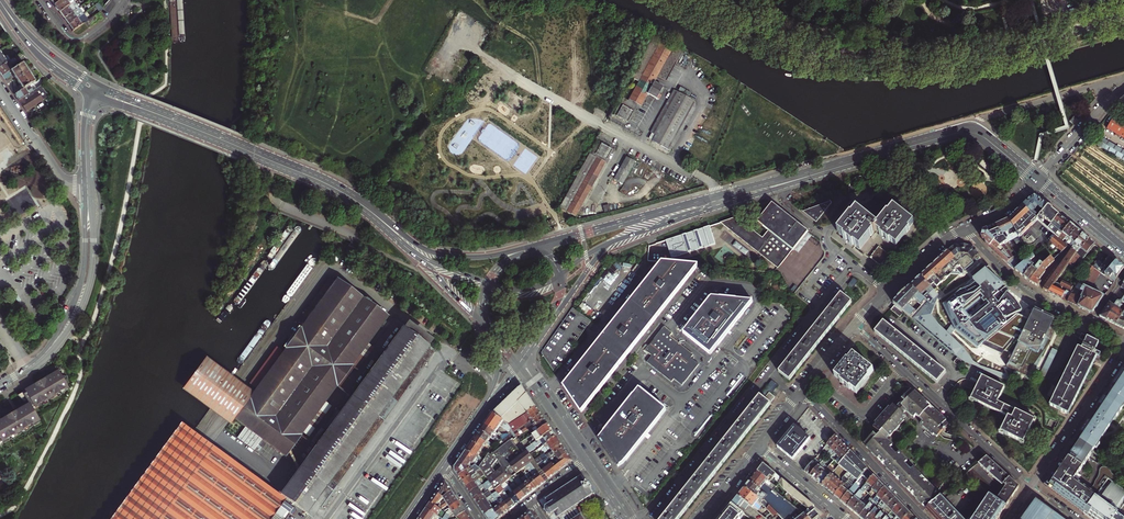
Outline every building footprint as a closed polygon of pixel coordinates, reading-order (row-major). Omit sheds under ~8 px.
[(54,5),(56,9),(59,12),(75,1),(76,0),(61,0),(54,5)] [(75,1),(59,12),(61,16),(63,18),(79,7),(75,1)] [(95,5),(99,12),(104,9),(103,7),(99,2),(95,5)] [(79,7),(63,18),(66,22),(68,24),(84,13),(79,7)] [(84,13),(68,24),(70,28),(73,31),(84,23),(88,20),(84,13)] [(88,20),(84,23),(89,28),(102,19),(98,13),(88,20)] [(633,111),(637,103),(641,105),(648,94),(659,100),(661,96),(659,95),(662,89),(653,83),(657,77),(673,86),(690,56),(661,41),(629,99),(631,100),(626,107),(633,111)] [(0,68),(0,72),(1,73),(3,76),(9,71),(11,71),(13,69),(11,65),(20,59),(23,63),(28,60),(22,53),(7,63),(0,68)] [(13,69),(11,71),(15,76),(19,83),(23,89),(33,82),(35,81),(23,63),(13,69)] [(33,82),(23,89),(15,94),(17,97),(19,100),(37,88),(33,82)] [(37,88),(19,100),(22,105),(26,111),(51,95),(43,84),(37,88)] [(656,134),(652,141),(669,150),(681,129),(683,130),(698,103),(674,90),(651,132),(656,134)] [(626,107),(623,105),(616,116),(628,122),(634,111),(633,111),(626,107)] [(1115,117),(1107,128),(1116,134),(1115,135),(1117,136),(1118,137),(1119,136),(1123,139),(1123,122),(1115,117)] [(1123,161),(1123,150),(1103,138),(1098,146),(1123,161)] [(589,154),(559,207),(575,216),(606,160),(596,154),(600,145),(598,143),(591,155),(589,154)] [(612,150),(601,143),(600,145),(596,154),(606,160),(612,150)] [(626,157),(614,179),(622,184),(634,162),(626,157)] [(1041,214),(1048,206),(1045,203),(1039,199),(1036,196),(1034,196),(1032,196),(1027,201),(1041,214)] [(1041,214),(1027,201),(1024,204),(1022,206),(1030,213),(1037,219),(1041,214)] [(830,202),(802,212),(817,223),(833,204),(830,202)] [(1016,212),(1008,219),(1019,237),(1037,219),(1030,213),(1022,206),(1016,212)] [(1051,225),(1059,215),(1053,210),(1048,206),(1041,214),(1037,219),(1042,223),(1044,221),(1043,220),(1042,219),(1043,218),(1051,225)] [(739,217),(722,223),(779,268),(795,248),(807,232),(775,207),(762,223),(772,231),(765,238),(739,217)] [(855,246),(860,249),(874,232),(875,233),(877,231),(879,232),(881,234),(879,236),(889,244),(891,242),(894,244),(896,246),(899,242),(905,235),(913,224),(893,208),(889,213),(877,228),(856,211),(839,233),(845,238),(843,240),(846,243),(851,247),(853,248),(855,246)] [(1058,238),(1070,224),(1065,220),(1059,215),(1051,225),(1048,228),(1055,235),(1058,238)] [(1002,222),(1014,240),(1019,237),(1008,219),(1005,221),(1002,222)] [(996,225),(1009,244),(1014,240),(1002,222),(999,224),(996,225)] [(1065,244),(1067,241),(1077,230),(1073,227),(1070,224),(1058,238),(1065,244)] [(1009,244),(996,225),(989,228),(984,231),(982,238),(986,242),(985,242),(987,244),(990,246),(989,247),(1007,263),(1016,255),(1009,244)] [(712,226),(671,239),(677,257),(718,244),(712,226)] [(1071,250),(1083,235),(1080,232),(1077,230),(1067,241),(1070,243),(1067,246),(1068,247),(1071,250)] [(1058,238),(1055,235),(1050,242),(1062,253),(1067,249),(1068,247),(1067,246),(1065,244),(1058,238)] [(1079,252),(1089,240),(1087,238),(1083,235),(1071,250),(1075,253),(1077,250),(1079,252)] [(336,240),(332,246),(350,260),(357,250),(348,246),(346,247),(336,240)] [(1073,258),(1070,261),(1072,263),(1074,262),(1078,256),(1082,260),(1095,244),(1092,242),(1089,240),(1079,252),(1077,255),(1076,254),(1073,258)] [(1095,244),(1082,260),(1089,264),(1093,267),(1095,268),(1098,270),(1103,264),(1092,256),(1099,248),(1097,246),(1095,244)] [(948,252),(964,270),(966,270),(978,260),(979,259),(979,258),(979,257),(978,257),(978,256),(977,256),(975,256),(978,254),(972,247),(966,246),(956,245),(948,252)] [(879,247),(870,258),(875,262),(881,266),(885,261),(890,255),(879,247)] [(1068,255),(1073,258),(1076,254),(1075,253),(1071,250),(1070,252),(1069,253),(1068,255)] [(964,270),(948,252),(943,257),(936,264),(928,271),(924,275),(921,277),(931,287),(934,283),(938,287),(941,283),(942,283),(944,281),(945,281),(948,278),(947,278),(952,273),(962,275),(964,274),(964,271),(964,270)] [(1108,258),(1103,264),(1098,270),(1100,272),(1103,274),(1104,273),(1104,272),(1105,270),(1107,272),(1116,262),(1112,259),(1106,254),(1105,255),(1108,258)] [(1023,263),(1016,255),(1007,263),(1009,265),(1011,267),(1013,269),(1015,270),(1023,263)] [(1031,256),(1023,263),(1015,270),(1018,273),(1023,277),(1032,267),(1033,265),(1032,264),(1031,265),(1028,263),(1030,261),(1035,257),(1033,255),(1031,256)] [(1066,257),(1064,260),(1069,263),(1070,261),(1073,258),(1068,255),(1066,257)] [(1046,262),(1049,266),(1055,262),(1054,261),(1051,258),(1046,262)] [(1063,262),(1061,264),(1066,268),(1069,263),(1064,260),(1063,262)] [(662,262),(563,386),(579,409),(581,412),(697,265),(662,262)] [(1035,270),(1032,267),(1023,277),(1025,279),(1029,282),(1030,281),(1033,277),(1037,272),(1040,267),(1042,265),(1039,262),(1035,268),(1036,269),(1035,270)] [(1040,267),(1044,270),(1047,268),(1049,266),(1046,262),(1042,265),(1040,267)] [(1116,262),(1107,272),(1105,275),(1114,282),(1123,268),(1120,266),(1116,262)] [(1059,267),(1057,269),(1062,273),(1066,268),(1061,264),(1059,267)] [(1093,267),(1089,264),(1078,282),(1084,285),(1093,271),(1091,270),(1093,267)] [(963,314),(965,312),(982,298),(987,304),(994,298),(1002,291),(1007,288),(989,267),(965,288),(942,307),(954,330),(965,321),(968,319),(963,314)] [(1037,272),(1042,276),(1045,271),(1044,270),(1040,267),(1037,272)] [(1095,268),(1093,271),(1084,285),(1083,287),(1080,291),(1083,292),(1082,294),(1083,295),(1077,306),(1082,309),(1087,311),(1092,314),(1104,297),(1089,290),(1100,272),(1098,270),(1095,268)] [(1055,272),(1054,274),(1059,277),(1062,273),(1057,269),(1055,272)] [(1033,277),(1039,280),(1041,278),(1042,276),(1037,272),(1033,277)] [(1054,274),(1050,279),(1055,282),(1059,277),(1054,274)] [(931,287),(921,277),(916,282),(911,287),(926,302),(933,308),(939,302),(935,299),(939,295),(934,291),(931,287)] [(1033,277),(1030,281),(1033,284),(1038,286),(1041,282),(1039,280),(1033,277)] [(853,279),(847,286),(852,290),(858,282),(853,279)] [(1048,281),(1047,283),(1052,287),(1052,286),(1055,282),(1050,279),(1048,281)] [(1068,289),(1071,290),(1073,286),(1059,279),(1056,283),(1058,284),(1066,288),(1068,289)] [(233,419),(285,456),(388,317),(336,280),(254,391),(242,382),(234,376),(210,408),(218,415),(230,423),(233,419)] [(1044,290),(1048,292),(1052,287),(1047,283),(1045,286),(1042,289),(1044,290)] [(1052,287),(1048,292),(1052,294),(1059,297),(1062,299),(1066,293),(1052,286),(1052,287)] [(926,302),(911,287),(908,289),(904,293),(900,297),(895,301),(893,303),(895,305),(907,314),(909,316),(911,318),(916,314),(909,306),(914,301),(915,302),(916,302),(921,307),(926,302)] [(1064,300),(1068,302),(1072,294),(1070,292),(1071,290),(1068,289),(1066,293),(1062,299),(1064,300)] [(1078,296),(1080,291),(1076,289),(1074,294),(1072,293),(1072,294),(1068,302),(1069,302),(1071,304),(1073,304),(1077,296),(1078,296)] [(1045,349),(1059,320),(1035,309),(1030,321),(1018,315),(1022,314),(1020,311),(1018,307),(1016,304),(1014,301),(1011,299),(1009,296),(1006,295),(1002,291),(994,298),(987,304),(968,319),(965,321),(954,330),(979,348),(983,344),(1012,357),(1007,367),(1026,376),(1034,364),(1042,347),(1045,349)] [(1080,291),(1078,296),(1077,296),(1073,304),(1076,306),(1077,306),(1083,295),(1082,294),(1083,292),(1080,291)] [(1119,299),(1121,301),(1107,321),(1111,323),(1115,325),(1122,314),(1123,311),(1123,293),(1119,299)] [(780,371),(790,380),(800,367),(814,349),(829,331),(842,314),(851,303),(840,295),(831,307),(816,325),(802,343),(788,360),(780,371)] [(711,298),(683,333),(710,354),(752,302),(711,298)] [(1114,306),(1109,303),(1099,317),(1103,319),(1107,321),(1121,301),(1119,299),(1118,299),(1114,305),(1114,306)] [(933,308),(926,302),(921,307),(916,314),(911,318),(957,358),(963,363),(964,363),(963,365),(967,367),(970,366),(973,361),(930,316),(933,308)] [(903,314),(895,306),(891,310),(900,318),(903,314)] [(1122,314),(1115,325),(1123,329),(1123,315),(1122,314)] [(924,372),(937,383),(945,372),(934,363),(913,346),(895,331),(884,323),(876,333),(892,346),(897,351),(910,361),(924,372)] [(300,485),(296,490),(309,500),(313,495),(319,499),(315,504),(315,505),(323,511),(340,489),(332,483),(431,349),(402,328),(291,479),(300,485)] [(671,334),(663,328),(644,351),(651,357),(646,363),(671,383),(673,380),(681,386),(698,365),(690,359),(692,356),(668,338),(671,334)] [(1049,405),(1068,414),(1084,382),(1086,378),(1093,364),(1094,362),(1096,357),(1092,355),(1093,353),(1098,343),(1096,343),(1094,342),(1087,338),(1081,349),(1077,347),(1059,384),(1049,405)] [(1052,349),(1039,375),(1044,377),(1057,351),(1052,349)] [(872,372),(852,356),(845,365),(835,377),(844,384),(842,386),(844,387),(845,389),(847,386),(855,393),(865,381),(872,372)] [(963,363),(957,358),(956,359),(954,362),(960,367),(963,363)] [(988,367),(985,372),(1011,384),(1013,379),(988,367)] [(1113,384),(1114,386),(1112,389),(1108,396),(1106,399),(1104,398),(1099,405),(1101,406),(1098,410),(1094,416),(1096,417),(1095,419),(1094,420),(1092,419),(1090,422),(1088,421),(1081,432),(1082,433),(1080,436),(1082,437),(1079,441),(1093,450),(1095,447),(1098,443),(1097,442),(1102,435),(1104,432),(1105,432),(1110,426),(1109,425),(1112,419),(1115,416),(1116,416),(1121,409),(1120,408),(1123,402),(1123,367),(1113,384)] [(12,435),(12,436),(17,433),(16,432),(19,430),(20,431),(23,429),(23,428),(37,420),(30,408),(44,401),(44,402),(49,399),(48,398),(52,396),(52,397),(56,395),(55,394),(66,387),(64,384),(66,377),(59,375),(57,372),(43,380),(42,380),(37,382),(35,384),(36,385),(29,389),(29,388),(17,395),(23,402),(25,401),(28,404),(17,410),(13,413),(13,412),(6,416),(6,417),(0,420),(0,442),(12,435)] [(1001,432),(1024,444),(1035,421),(1012,410),(998,403),(1002,395),(1005,388),(982,377),(975,391),(971,400),(978,403),(980,404),(982,405),(998,413),(1004,415),(1008,418),(1005,423),(1001,432)] [(771,381),(764,389),(769,393),(771,395),(778,386),(771,381)] [(506,401),(493,414),(509,425),(536,407),(534,404),(522,387),(517,390),(506,401)] [(639,389),(599,439),(602,444),(618,467),(624,464),(666,410),(639,389)] [(943,430),(944,431),(946,430),(944,428),(949,423),(939,414),(919,396),(912,389),(902,400),(903,401),(897,408),(895,406),(893,405),(883,416),(881,419),(879,421),(873,428),(878,433),(875,436),(874,434),(863,444),(870,451),(878,460),(899,481),(915,498),(925,509),(937,498),(933,494),(936,492),(912,467),(910,469),(904,463),(906,461),(898,452),(895,454),(889,447),(891,445),(886,440),(890,436),(890,437),(908,418),(904,414),(907,411),(914,418),(916,416),(923,421),(921,424),(933,435),(934,434),(937,437),(943,430)] [(691,503),(704,487),(718,470),(733,451),(749,432),(765,412),(770,405),(769,404),(775,397),(771,395),(769,393),(764,399),(760,396),(753,405),(738,424),(723,442),(710,459),(695,477),(681,494),(667,512),(662,518),(679,518),(691,503)] [(536,407),(509,425),(514,433),(541,415),(539,411),(536,407)] [(488,420),(485,425),(495,433),(502,437),(502,438),(502,440),(502,441),(501,442),(506,444),(511,441),(514,439),(514,440),(518,438),(514,433),(509,425),(493,414),(488,420)] [(543,417),(541,415),(514,433),(518,438),(530,429),(531,430),(533,429),(536,426),(535,425),(544,419),(543,417)] [(546,423),(544,419),(535,425),(536,426),(533,429),(536,433),(548,425),(546,423)] [(483,428),(480,431),(491,439),(495,441),(496,439),(492,436),(495,433),(485,425),(483,428)] [(549,426),(548,425),(536,433),(532,436),(534,439),(530,442),(532,445),(552,431),(551,430),(549,426)] [(810,439),(795,426),(786,437),(777,447),(793,460),(810,439)] [(479,434),(477,437),(487,444),(491,447),(492,444),(488,442),(491,439),(480,431),(479,434)] [(555,435),(552,431),(532,445),(526,449),(528,451),(529,453),(536,448),(535,447),(542,442),(543,445),(546,443),(556,437),(555,435)] [(281,496),(279,495),(201,439),(192,433),(129,518),(265,518),(281,496)] [(828,453),(839,440),(837,438),(835,435),(824,449),(826,451),(824,453),(826,454),(828,453)] [(474,440),(473,443),(483,450),(489,454),(491,456),(493,453),(484,448),(487,444),(477,437),(474,440)] [(558,440),(556,437),(546,443),(543,445),(540,448),(541,450),(542,449),(543,449),(542,449),(543,451),(544,451),(545,452),(551,448),(560,442),(558,440)] [(1093,450),(1079,441),(1076,439),(1068,451),(1063,459),(1060,463),(1049,480),(1045,485),(1044,486),(1053,492),(1083,513),(1093,500),(1095,497),(1108,479),(1113,483),(1114,481),(1115,480),(1115,478),(1115,476),(1114,475),(1113,474),(1110,471),(1108,469),(1107,468),(1106,467),(1105,467),(1104,467),(1102,467),(1101,467),(1100,468),(1099,469),(1098,471),(1098,472),(1098,474),(1098,475),(1098,477),(1095,481),(1094,482),(1094,484),(1088,492),(1081,487),(1083,484),(1074,478),(1079,470),(1093,450)] [(832,456),(843,444),(841,442),(839,440),(828,453),(830,455),(829,456),(831,458),(832,456)] [(506,482),(511,478),(516,474),(521,470),(526,467),(530,464),(535,460),(529,453),(528,451),(522,455),(511,441),(506,444),(501,442),(493,453),(491,456),(489,454),(485,460),(483,463),(479,468),(481,469),(485,475),(489,480),(493,486),(496,490),(501,486),(506,482)] [(562,446),(560,442),(551,448),(545,452),(535,460),(538,465),(543,461),(548,457),(548,458),(563,448),(562,446)] [(469,447),(467,451),(478,459),(483,463),(485,460),(479,456),(483,450),(473,443),(469,447)] [(836,460),(847,448),(845,446),(843,444),(832,456),(834,458),(833,460),(835,462),(836,460)] [(566,452),(563,448),(548,458),(550,460),(552,462),(558,460),(567,454),(566,452)] [(839,465),(850,451),(848,449),(847,448),(836,460),(838,462),(837,464),(839,465)] [(455,471),(458,477),(468,471),(465,467),(470,465),(471,463),(472,464),(474,464),(475,463),(478,459),(467,451),(462,458),(455,468),(455,471)] [(851,468),(858,459),(856,457),(854,455),(853,455),(850,451),(839,465),(847,472),(851,468)] [(570,458),(567,454),(558,460),(552,462),(559,471),(572,461),(570,458)] [(556,473),(559,471),(552,462),(551,463),(548,460),(550,460),(548,457),(543,461),(554,475),(556,473)] [(1016,492),(1019,487),(1011,479),(1009,478),(1010,478),(1000,469),(987,457),(977,465),(1002,486),(1004,484),(1006,487),(997,500),(1006,506),(1016,492)] [(818,462),(815,459),(805,472),(807,474),(810,476),(821,463),(823,460),(823,458),(819,459),(819,461),(818,462)] [(855,472),(862,463),(860,462),(858,459),(851,468),(855,472)] [(538,465),(535,460),(530,464),(542,479),(544,477),(546,475),(538,465)] [(552,477),(554,475),(543,461),(538,465),(546,475),(549,479),(552,477)] [(828,468),(821,463),(810,476),(813,479),(816,481),(828,468)] [(848,486),(865,466),(863,465),(862,463),(855,472),(845,484),(848,486)] [(543,484),(545,482),(542,479),(530,464),(526,467),(534,477),(541,486),(543,484)] [(757,472),(770,482),(773,478),(779,483),(777,486),(809,512),(806,515),(810,518),(817,518),(818,518),(820,516),(815,510),(813,512),(811,510),(814,506),(763,464),(757,472)] [(461,480),(462,482),(477,472),(481,469),(479,468),(475,465),(472,467),(468,471),(458,477),(461,480)] [(829,466),(828,468),(816,481),(819,484),(822,486),(831,474),(834,471),(829,466)] [(855,484),(862,476),(868,469),(866,468),(865,466),(848,486),(851,489),(855,484)] [(539,487),(541,486),(534,477),(526,467),(521,470),(523,472),(529,481),(536,489),(539,487)] [(842,483),(831,474),(822,486),(827,490),(834,496),(845,484),(855,472),(851,468),(847,472),(848,473),(846,474),(842,479),(843,482),(842,483)] [(464,485),(466,487),(478,479),(485,475),(481,469),(477,472),(462,482),(464,485)] [(868,482),(873,475),(870,472),(868,469),(862,476),(865,478),(864,479),(868,482)] [(966,474),(989,495),(994,490),(972,469),(966,474)] [(782,518),(786,518),(789,517),(794,513),(797,511),(798,510),(774,490),(776,487),(770,482),(757,472),(753,477),(750,481),(767,495),(764,500),(782,518)] [(529,495),(531,493),(521,480),(518,476),(516,474),(511,478),(526,497),(529,495)] [(585,481),(582,476),(582,475),(581,475),(581,476),(578,477),(567,484),(567,485),(563,488),(563,487),(562,488),(558,491),(558,490),(557,491),(557,492),(553,494),(553,493),(552,494),(552,493),(551,492),(551,493),(540,501),(540,502),(541,502),(544,506),(543,507),(544,508),(544,507),(546,508),(546,510),(545,510),(545,511),(546,511),(547,513),(548,514),(547,515),(549,515),(551,518),(575,518),(582,515),(577,506),(580,504),(581,504),(581,503),(585,501),(586,500),(590,497),(591,498),(592,497),(591,496),(594,495),(595,495),(595,494),(595,493),(594,493),(591,489),(592,489),(591,488),(592,488),(591,487),(587,482),(587,481),(587,480),(586,481),(585,480),(585,481)] [(872,489),(879,481),(876,478),(873,475),(868,482),(862,489),(865,491),(869,486),(872,489)] [(524,499),(526,497),(511,478),(506,482),(509,486),(521,501),(524,499)] [(534,491),(536,489),(529,481),(527,483),(523,478),(521,480),(531,493),(534,491)] [(315,504),(319,499),(313,495),(309,500),(296,490),(300,485),(291,479),(279,495),(281,496),(308,516),(315,505),(315,504)] [(468,491),(470,493),(482,485),(478,479),(466,487),(468,491)] [(1083,513),(1091,518),(1114,518),(1116,516),(1123,505),(1123,490),(1113,483),(1108,479),(1095,497),(1093,500),(1083,513)] [(472,496),(474,499),(483,493),(481,491),(485,488),(487,490),(493,486),(489,480),(482,485),(470,493),(472,496)] [(767,495),(750,481),(747,485),(744,488),(762,502),(764,500),(767,495)] [(874,500),(885,487),(882,484),(879,481),(872,489),(872,490),(875,493),(871,498),(874,500)] [(519,503),(521,501),(509,486),(506,482),(501,486),(516,505),(519,503)] [(443,498),(453,492),(446,483),(444,483),(440,488),(437,493),(441,497),(443,495),(444,496),(442,497),(443,498)] [(848,486),(845,484),(834,496),(838,499),(841,502),(851,489),(848,486)] [(855,484),(851,489),(841,502),(844,504),(847,507),(855,498),(852,495),(859,487),(855,484)] [(514,507),(516,505),(501,486),(496,490),(497,492),(499,494),(502,492),(505,495),(503,497),(505,500),(504,501),(510,510),(514,507)] [(882,501),(890,493),(887,490),(885,487),(874,500),(873,501),(878,505),(879,504),(877,502),(880,498),(882,501)] [(764,500),(762,502),(744,488),(741,492),(738,496),(748,505),(758,513),(763,507),(764,507),(763,509),(765,511),(766,509),(771,514),(767,518),(782,518),(764,500)] [(476,502),(478,505),(485,500),(493,494),(497,492),(496,490),(492,493),(490,491),(486,494),(485,491),(483,493),(474,499),(476,502)] [(860,491),(855,498),(847,507),(850,510),(853,512),(864,499),(860,496),(863,493),(860,491)] [(447,503),(456,497),(454,494),(453,492),(443,498),(447,503)] [(508,511),(510,510),(504,501),(499,494),(497,492),(493,494),(497,500),(499,505),(505,514),(508,511)] [(441,497),(437,493),(433,499),(430,503),(435,506),(440,502),(439,502),(443,498),(442,497),(441,497)] [(887,506),(895,498),(893,495),(890,493),(882,501),(879,504),(878,505),(884,510),(885,508),(882,506),(884,504),(887,506)] [(480,508),(481,510),(497,500),(493,494),(485,500),(478,505),(480,508)] [(949,504),(940,495),(937,498),(925,509),(930,513),(935,518),(963,518),(949,504)] [(974,518),(997,518),(1006,506),(997,500),(990,495),(974,518)] [(745,509),(748,505),(738,496),(736,499),(734,500),(741,506),(745,509)] [(450,508),(459,502),(458,500),(456,497),(447,503),(450,508)] [(868,502),(864,499),(853,512),(856,514),(859,517),(873,501),(874,500),(871,498),(868,502)] [(892,511),(900,503),(898,501),(895,498),(887,506),(885,508),(884,510),(889,514),(890,513),(887,511),(889,509),(892,511)] [(292,515),(296,509),(284,500),(277,510),(278,510),(276,514),(283,518),(288,512),(292,515)] [(483,513),(485,515),(493,509),(499,505),(497,500),(481,510),(483,513)] [(741,506),(734,500),(732,504),(738,509),(741,506)] [(1023,518),(1063,518),(1053,512),(1036,500),(1024,517),(1023,518)] [(873,501),(859,517),(862,518),(867,518),(875,509),(874,508),(875,505),(877,507),(878,505),(873,501)] [(449,516),(463,507),(461,505),(459,502),(450,508),(449,509),(450,511),(446,514),(447,515),(449,516)] [(430,503),(428,506),(426,508),(442,518),(449,518),(450,518),(449,516),(447,515),(446,514),(435,506),(430,503)] [(896,516),(905,508),(903,506),(900,503),(892,511),(896,516)] [(745,514),(738,509),(732,504),(719,518),(741,518),(745,514)] [(503,516),(505,514),(499,505),(493,509),(500,518),(503,516)] [(878,505),(877,507),(875,509),(867,518),(876,518),(881,513),(879,512),(881,510),(882,511),(884,510),(878,505)] [(458,517),(466,512),(465,510),(463,507),(449,516),(450,518),(455,515),(457,518),(458,517)] [(426,508),(424,511),(422,514),(429,518),(433,518),(434,518),(436,518),(442,518),(426,508)] [(910,513),(907,511),(905,508),(896,516),(896,517),(894,518),(895,518),(904,518),(910,513)] [(500,518),(493,509),(485,515),(487,518),(499,518),(500,518)] [(797,511),(794,513),(800,518),(810,518),(806,515),(805,513),(802,516),(797,511)]
